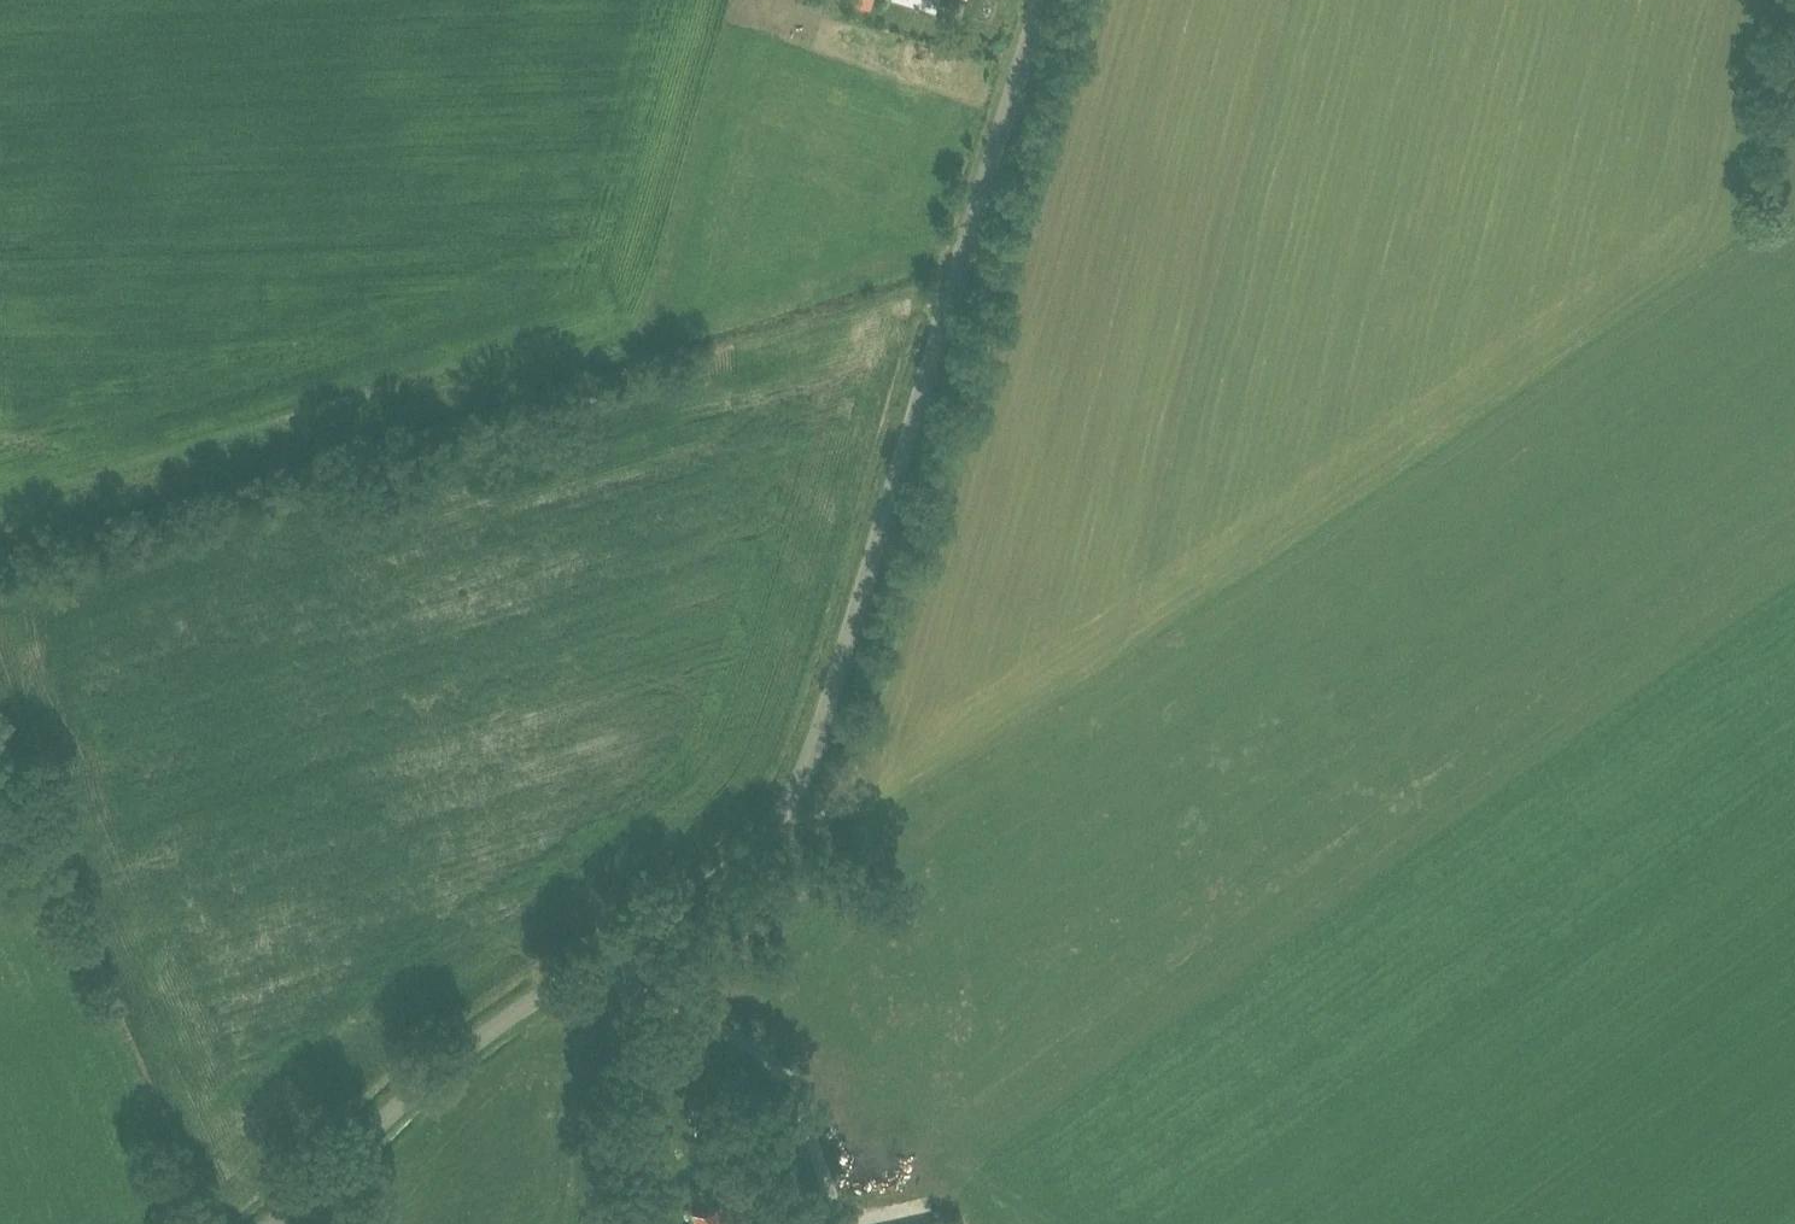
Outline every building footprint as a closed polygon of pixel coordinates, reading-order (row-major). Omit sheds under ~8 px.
[(724,1205),(693,1213),(695,1223),(729,1223),(724,1205)]
